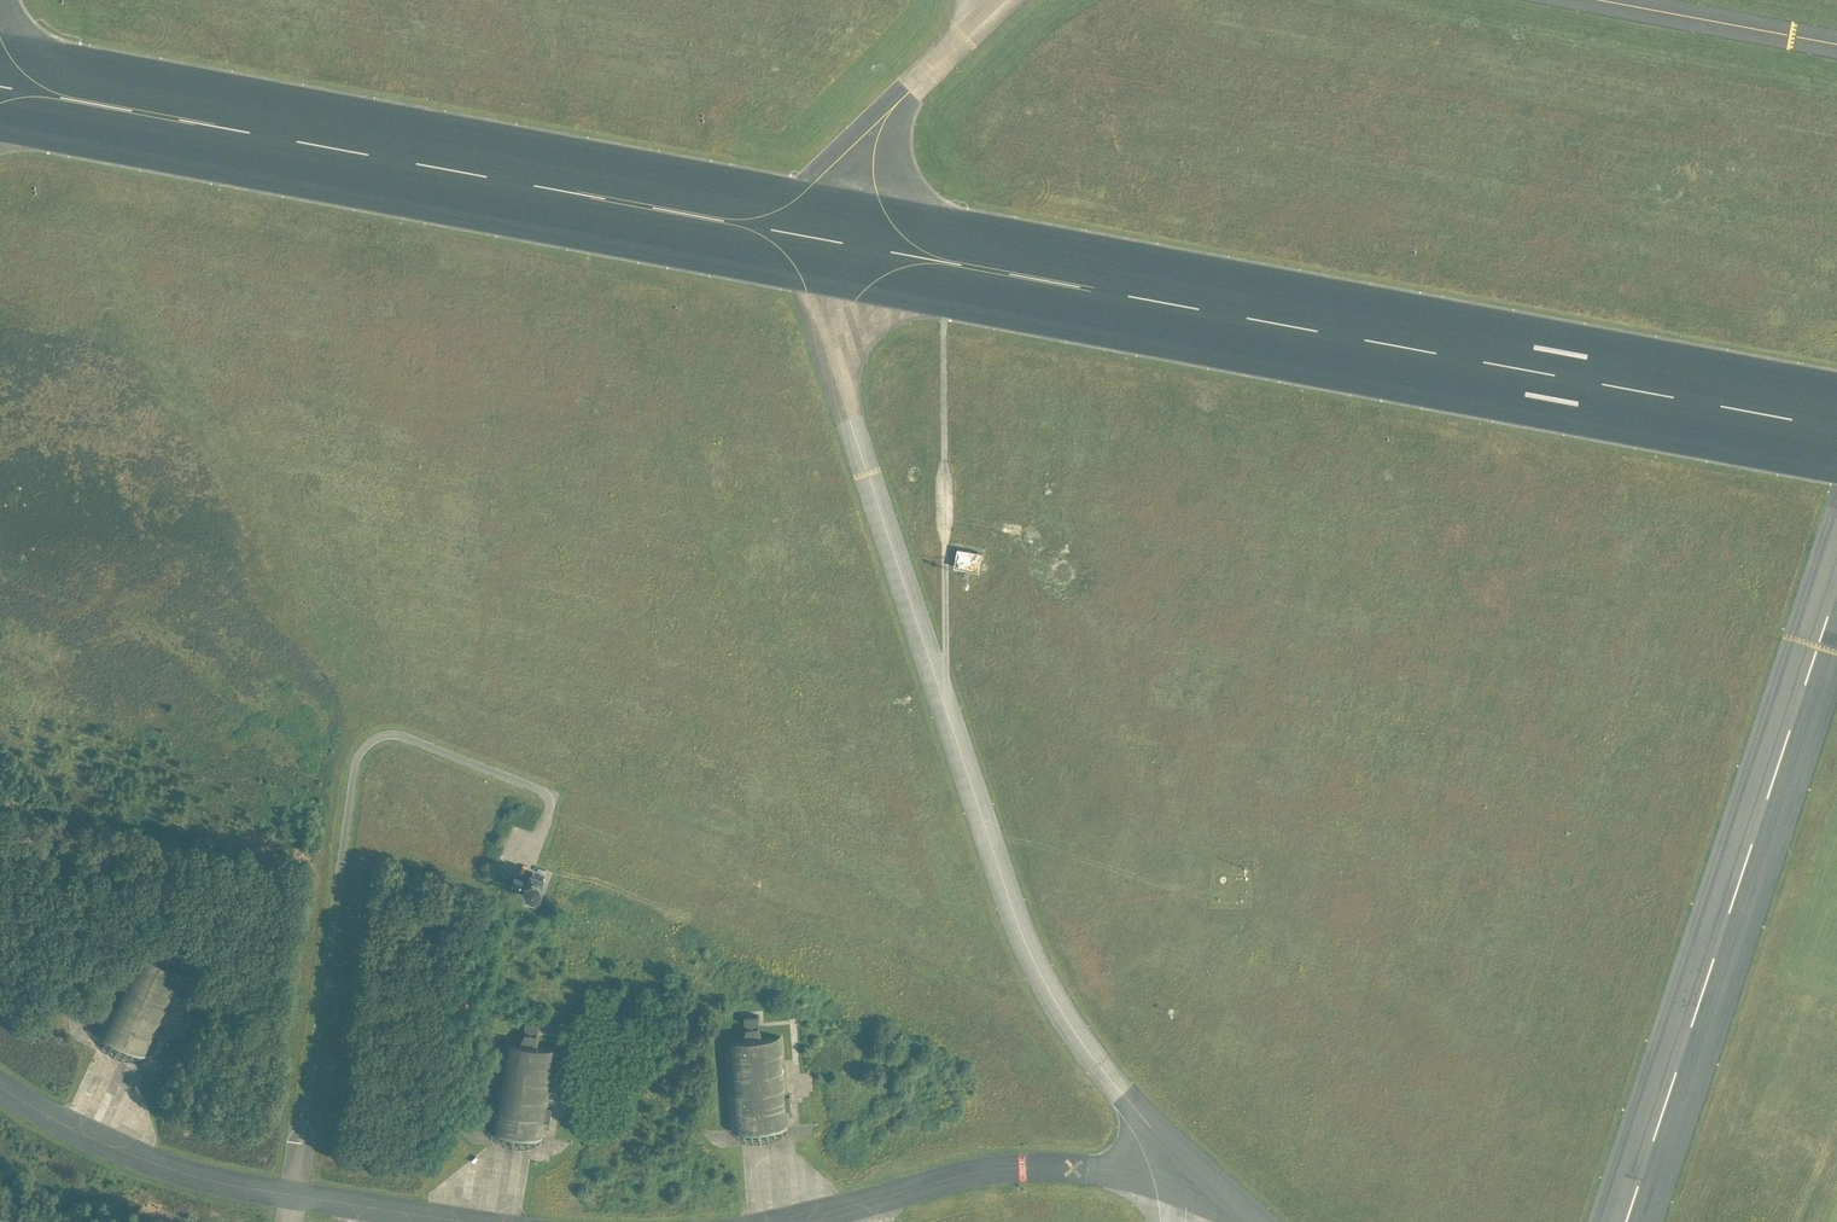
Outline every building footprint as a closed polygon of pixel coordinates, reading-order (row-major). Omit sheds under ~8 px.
[(1707,133),(1712,140),(1718,137),(1713,129),(1707,133)] [(955,567),(978,571),(982,553),(958,549),(955,567)] [(526,888),(538,892),(545,876),(533,871),(526,888)] [(512,882),(522,886),(524,881),(515,877),(512,882)] [(560,907),(572,912),(574,906),(562,901),(560,907)] [(145,1056),(152,1041),(156,1043),(162,1030),(159,1028),(184,973),(167,965),(168,959),(175,944),(162,938),(155,953),(150,957),(134,949),(95,1032),(145,1056)] [(63,1007),(71,1011),(74,1003),(66,999),(63,1007)] [(744,1016),(745,1033),(744,1039),(725,1040),(732,1129),(732,1131),(788,1127),(787,1111),(791,1111),(790,1096),(786,1096),(781,1036),(763,1038),(760,1031),(759,1015),(744,1016)] [(540,1023),(525,1020),(523,1037),(520,1042),(502,1039),(488,1128),(488,1130),(543,1138),(545,1122),(550,1123),(552,1109),(548,1108),(557,1048),(539,1045),(538,1039),(540,1023)]
